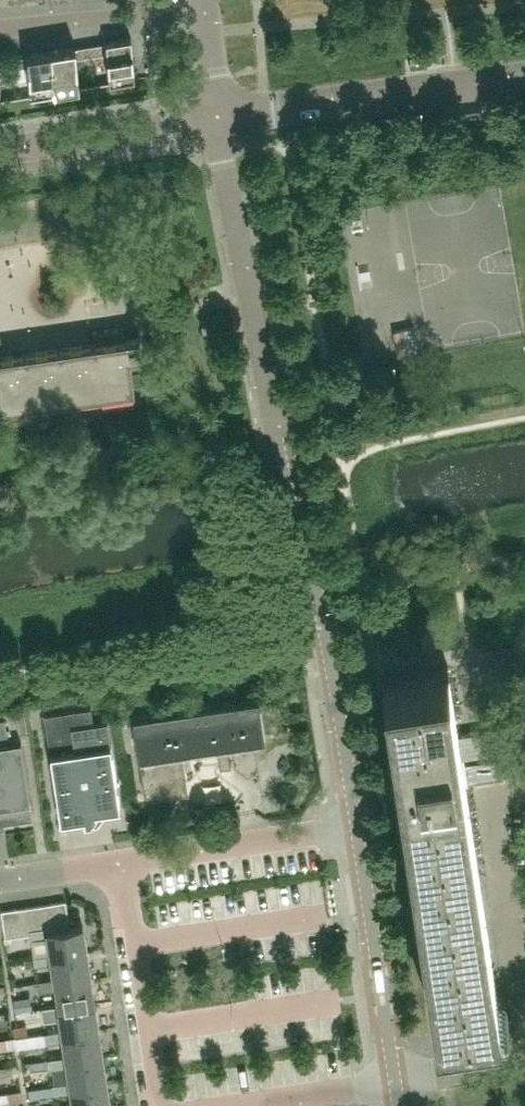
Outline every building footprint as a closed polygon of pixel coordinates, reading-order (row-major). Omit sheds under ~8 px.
[(135,77),(131,36),(106,41),(91,44),(93,55),(107,52),(110,81),(135,77)] [(79,86),(76,57),(93,55),(91,44),(75,46),(51,49),(58,89),(79,86)] [(58,89),(51,49),(27,53),(27,54),(12,57),(14,68),(28,65),(31,94),(58,89)] [(14,68),(12,57),(0,59),(0,70),(14,68)] [(133,374),(130,358),(143,356),(140,337),(125,339),(124,328),(93,333),(95,344),(3,357),(0,336),(0,409),(135,390),(133,374)] [(432,633),(419,635),(421,651),(434,649),(432,633)] [(472,733),(456,735),(446,667),(447,667),(447,664),(383,674),(383,676),(385,676),(436,1013),(435,1014),(435,1016),(499,1006),(499,1004),(497,1004),(463,780),(503,774),(502,769),(497,770),(495,760),(501,759),(500,755),(475,759),(472,733)] [(177,751),(232,743),(234,761),(235,763),(248,773),(257,759),(253,727),(262,725),(257,695),(248,696),(132,713),(144,793),(183,787),(182,782),(177,751)] [(120,808),(107,720),(93,722),(91,707),(44,714),(60,821),(84,818),(85,822),(91,821),(96,814),(96,811),(120,808)] [(21,741),(0,745),(0,826),(2,823),(3,822),(32,818),(21,741)] [(70,927),(66,901),(53,903),(57,929),(70,927)] [(57,929),(53,903),(40,905),(43,927),(48,926),(49,930),(57,929)] [(43,927),(40,905),(27,907),(30,929),(43,927)] [(30,929),(27,907),(14,909),(18,935),(30,933),(29,929),(30,929)] [(18,935),(14,909),(1,911),(6,937),(18,935)] [(51,952),(52,957),(87,952),(83,925),(70,927),(57,929),(49,930),(48,926),(43,927),(30,929),(29,929),(30,933),(31,939),(48,936),(51,952)] [(55,978),(55,983),(91,977),(87,952),(52,957),(51,952),(33,955),(34,965),(53,963),(55,978)] [(58,1003),(59,1008),(94,1003),(91,977),(55,983),(55,978),(37,980),(38,990),(56,988),(58,1003)] [(27,998),(13,1000),(14,1012),(28,1010),(27,998)] [(62,1029),(63,1034),(98,1029),(94,1003),(59,1008),(58,1003),(41,1006),(43,1021),(61,1018),(62,1029)] [(16,1036),(28,1034),(27,1024),(14,1026),(16,1036)] [(66,1055),(67,1060),(102,1055),(98,1029),(63,1034),(62,1029),(44,1032),(46,1042),(64,1039),(66,1055)] [(34,1033),(28,1034),(16,1036),(17,1047),(46,1043),(46,1042),(44,1032),(34,1033)] [(70,1081),(71,1086),(106,1081),(102,1055),(67,1060),(66,1055),(48,1058),(50,1068),(68,1065),(70,1081)] [(9,1064),(0,1065),(0,1076),(11,1074),(9,1064)] [(106,1081),(71,1086),(70,1081),(52,1084),(54,1094),(72,1091),(74,1105),(110,1105),(106,1081)] [(0,1092),(0,1102),(14,1100),(12,1090),(0,1092)]
